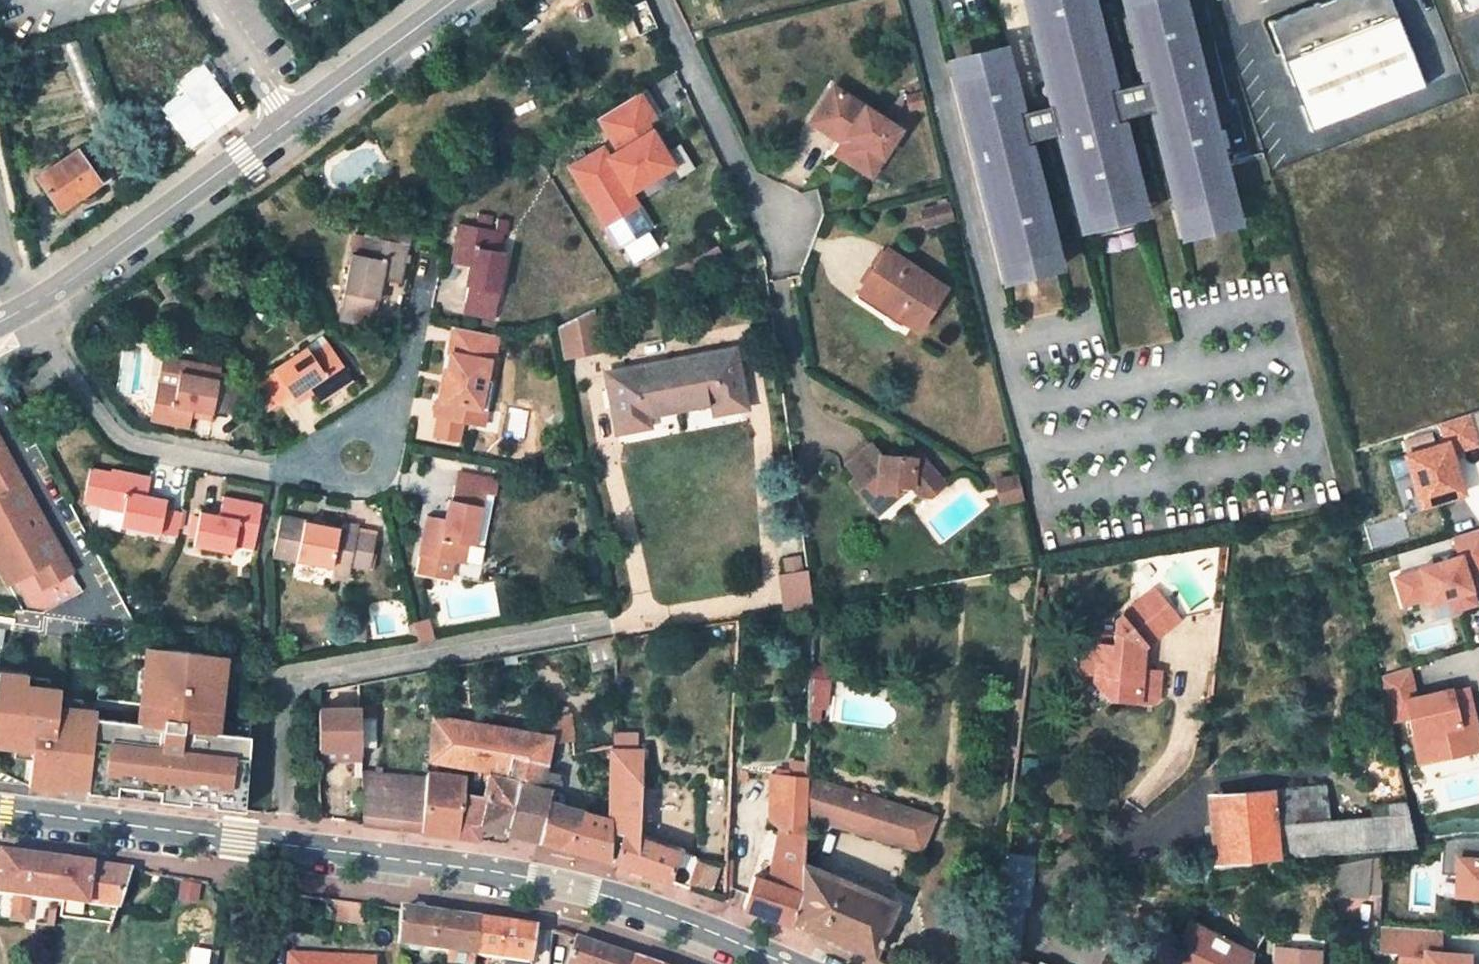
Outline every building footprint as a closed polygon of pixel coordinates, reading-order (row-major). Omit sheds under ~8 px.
[(957,94),(1004,281),(1026,275),(1022,259),(1052,251),(1024,139),(1060,130),(1089,215),(1136,203),(1114,116),(1153,106),(1179,209),(1210,201),(1214,217),(1237,211),(1181,5),(1128,19),(1145,84),(1106,94),(1082,0),(1027,0),(1054,107),(1018,115),(1010,81),(957,94)] [(1265,22),(1309,130),(1421,85),(1387,0),(1321,0),(1265,22)] [(1468,9),(1478,4),(1478,0),(1464,0),(1468,9)] [(106,86),(82,36),(66,44),(90,94),(106,86)] [(896,114),(825,73),(808,102),(841,122),(837,129),(830,143),(867,164),(896,114)] [(664,245),(636,190),(685,165),(646,90),(597,115),(610,140),(572,160),(626,265),(664,245)] [(923,94),(909,97),(912,111),(927,107),(923,94)] [(803,110),(837,129),(841,122),(808,102),(803,110)] [(702,151),(705,158),(716,154),(713,146),(702,151)] [(98,181),(78,150),(38,177),(60,207),(83,191),(98,181)] [(83,191),(60,207),(65,214),(88,199),(83,191)] [(1210,201),(1179,209),(1186,235),(1240,221),(1237,211),(1214,217),(1210,201)] [(951,204),(927,210),(931,227),(955,221),(951,204)] [(359,256),(352,255),(342,310),(372,314),(375,299),(372,299),(376,279),(390,281),(402,283),(412,225),(382,220),(380,230),(365,228),(364,236),(371,237),(367,257),(359,256)] [(497,308),(507,254),(500,252),(493,251),(497,231),(459,225),(451,263),(469,267),(477,268),(474,287),(469,287),(466,303),(497,308)] [(493,251),(500,252),(503,233),(497,231),(493,251)] [(371,237),(364,236),(359,256),(367,257),(371,237)] [(919,330),(946,289),(889,249),(864,285),(895,306),(891,311),(919,330)] [(1052,251),(1022,259),(1026,275),(1056,267),(1052,251)] [(477,268),(469,267),(466,286),(469,287),(474,287),(477,268)] [(376,279),(372,299),(375,299),(385,301),(390,281),(376,279)] [(895,306),(864,285),(856,295),(887,317),(891,311),(895,306)] [(186,300),(182,295),(175,300),(178,305),(186,300)] [(495,321),(497,308),(466,303),(464,315),(495,321)] [(372,314),(342,310),(340,321),(370,327),(372,314)] [(593,310),(579,317),(587,354),(602,351),(593,310)] [(579,317),(559,327),(566,359),(587,354),(579,317)] [(499,334),(455,326),(450,353),(452,353),(448,372),(454,373),(451,387),(444,391),(442,402),(437,401),(434,416),(439,417),(464,422),(465,422),(468,407),(482,410),(487,381),(493,382),(497,361),(494,360),(499,334)] [(327,342),(311,353),(316,359),(331,348),(327,342)] [(311,353),(307,348),(262,378),(281,405),(292,397),(290,394),(306,384),(314,395),(320,403),(354,382),(331,348),(316,359),(311,353)] [(745,408),(734,351),(609,374),(619,432),(649,427),(646,415),(714,401),(717,413),(745,408)] [(162,358),(158,384),(151,422),(190,429),(192,418),(195,404),(214,407),(213,411),(229,414),(235,383),(220,380),(223,370),(182,362),(162,358)] [(270,412),(281,405),(262,378),(252,385),(270,412)] [(493,382),(487,381),(482,410),(468,407),(465,422),(485,426),(493,382)] [(235,383),(229,414),(242,416),(248,385),(235,383)] [(290,394),(292,397),(298,405),(314,395),(306,384),(290,394)] [(192,418),(211,422),(213,411),(214,407),(195,404),(192,418)] [(1462,450),(1478,446),(1478,428),(1475,412),(1439,420),(1441,431),(1406,439),(1421,506),(1472,495),(1462,450)] [(460,442),(464,422),(439,417),(436,437),(460,442)] [(43,587),(72,572),(0,437),(0,571),(7,584),(34,570),(43,587)] [(912,457),(880,454),(871,443),(846,462),(845,464),(856,478),(850,483),(865,502),(878,492),(896,493),(896,486),(912,487),(917,496),(931,496),(943,486),(918,453),(912,457)] [(147,495),(150,479),(111,470),(111,473),(90,469),(85,496),(105,500),(104,507),(104,508),(123,512),(122,520),(121,528),(161,536),(173,538),(178,514),(165,511),(166,507),(146,503),(147,495)] [(455,486),(485,492),(487,480),(457,474),(455,486)] [(1019,475),(997,480),(1002,502),(1024,497),(1019,475)] [(475,546),(485,492),(455,486),(452,500),(455,501),(451,522),(444,520),(425,517),(419,555),(457,562),(461,544),(469,545),(475,546)] [(878,492),(865,502),(872,512),(896,493),(878,492)] [(146,503),(166,507),(167,499),(147,495),(146,503)] [(105,500),(85,496),(84,503),(104,507),(105,500)] [(255,544),(262,506),(224,498),(220,516),(219,523),(199,519),(193,547),(234,553),(235,548),(237,541),(255,544)] [(455,501),(452,500),(448,500),(444,520),(451,522),(455,501)] [(123,512),(104,508),(102,516),(122,520),(123,512)] [(200,512),(199,519),(219,523),(220,516),(200,512)] [(181,515),(178,514),(173,538),(177,539),(181,515)] [(342,527),(282,516),(274,558),(296,562),(334,570),(338,553),(352,556),(357,532),(359,525),(344,522),(342,527)] [(1393,574),(1404,610),(1449,596),(1455,614),(1478,606),(1478,588),(1474,572),(1478,571),(1478,527),(1456,534),(1462,553),(1393,574)] [(368,567),(375,536),(357,532),(352,556),(351,563),(368,567)] [(1417,563),(1459,554),(1456,538),(1413,547),(1417,563)] [(254,551),(255,544),(237,541),(235,548),(254,551)] [(465,563),(469,545),(461,544),(457,562),(465,563)] [(351,563),(352,556),(338,553),(334,570),(296,562),(295,568),(347,579),(351,563)] [(599,574),(596,559),(586,560),(589,576),(599,574)] [(815,606),(809,570),(780,575),(786,611),(815,606)] [(1186,615),(1161,586),(1146,599),(1171,627),(1186,615)] [(1150,646),(1171,627),(1146,599),(1117,624),(1116,648),(1097,646),(1097,654),(1086,653),(1078,659),(1077,668),(1083,676),(1094,677),(1094,684),(1110,700),(1158,704),(1165,698),(1167,668),(1149,667),(1150,646)] [(432,620),(417,624),(422,641),(437,637),(432,620)] [(586,646),(592,670),(614,667),(616,640),(586,646)] [(11,669),(0,737),(0,739),(47,742),(42,779),(247,803),(255,736),(226,732),(235,653),(151,644),(142,719),(104,714),(106,703),(71,699),(74,681),(11,669)] [(1418,764),(1478,750),(1478,712),(1472,680),(1419,692),(1413,666),(1383,673),(1394,722),(1408,719),(1418,764)] [(11,669),(0,667),(0,737),(11,669)] [(362,709),(319,710),(320,749),(362,748),(363,717),(362,709)] [(378,748),(378,718),(363,717),(362,748),(378,748)] [(430,761),(469,767),(476,725),(433,717),(430,761)] [(552,738),(550,745),(575,742),(571,717),(551,719),(552,738)] [(552,738),(476,725),(469,767),(493,771),(492,776),(508,779),(513,758),(546,766),(550,745),(552,738)] [(320,749),(320,761),(362,760),(362,748),(320,749)] [(681,852),(637,836),(641,752),(611,750),(611,861),(629,868),(672,881),(681,852)] [(586,812),(549,801),(551,790),(554,791),(558,776),(545,772),(546,766),(513,758),(508,779),(520,782),(507,834),(537,839),(573,850),(586,812)] [(793,765),(791,777),(806,779),(807,766),(793,765)] [(428,778),(362,772),(361,823),(423,833),(428,778)] [(466,778),(428,773),(428,778),(423,833),(479,841),(482,829),(478,828),(487,796),(464,792),(466,778)] [(769,818),(780,827),(804,832),(805,815),(806,779),(791,777),(771,775),(769,818)] [(478,828),(482,829),(507,834),(520,782),(508,779),(492,776),(487,796),(478,828)] [(805,815),(921,850),(935,818),(806,779),(805,815)] [(1329,820),(1326,789),(1212,797),(1218,862),(1414,845),(1404,803),(1372,806),(1373,817),(1329,820)] [(586,812),(573,850),(611,861),(610,819),(586,812)] [(802,864),(804,832),(780,827),(768,883),(754,879),(745,909),(790,926),(801,890),(802,864)] [(689,887),(699,859),(681,852),(672,881),(689,887)] [(1457,896),(1478,896),(1478,853),(1457,853),(1457,896)] [(0,859),(0,895),(59,903),(64,863),(0,855),(0,859)] [(1367,898),(1373,857),(1339,864),(1334,896),(1367,898)] [(64,904),(117,911),(132,872),(64,863),(59,903),(64,904)] [(874,957),(897,904),(802,864),(801,890),(790,926),(818,937),(821,937),(827,938),(874,957)] [(1017,960),(1024,904),(1019,903),(1021,883),(1001,880),(993,950),(1011,957),(1008,963),(1026,963),(1017,960)] [(0,895),(0,918),(55,925),(59,903),(0,895)] [(341,901),(338,918),(361,922),(364,904),(341,901)] [(62,919),(113,925),(117,911),(64,904),(62,919)] [(401,909),(398,946),(449,953),(475,956),(478,921),(401,909)] [(553,932),(478,921),(475,956),(499,959),(531,963),(550,963),(553,932)] [(1253,955),(1193,923),(1170,963),(1251,963),(1253,955)] [(1476,947),(1444,947),(1445,927),(1381,925),(1381,951),(1399,952),(1399,963),(1476,963),(1476,947)] [(570,963),(635,963),(635,960),(578,940),(570,963)] [(1272,963),(1323,963),(1325,952),(1274,948),(1272,963)] [(448,963),(475,963),(475,956),(449,953),(448,963)] [(290,955),(290,963),(356,963),(357,958),(290,955)]
